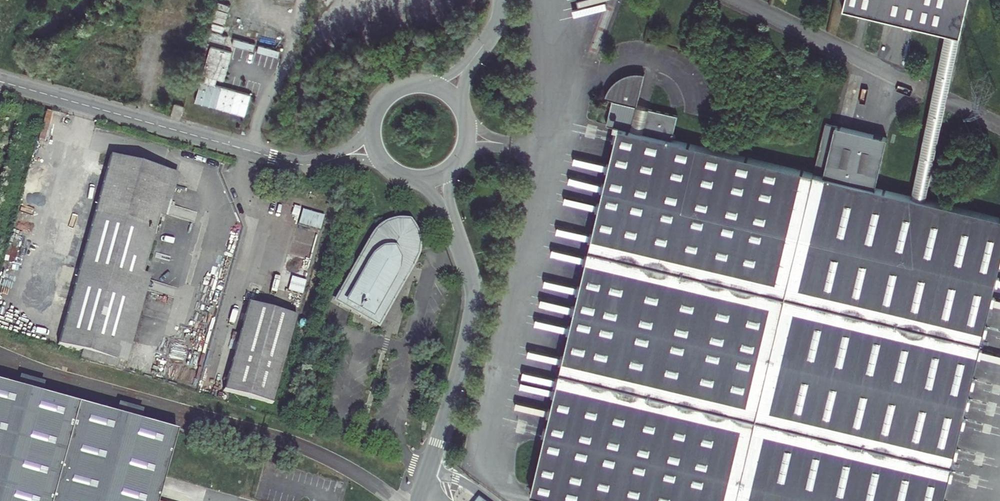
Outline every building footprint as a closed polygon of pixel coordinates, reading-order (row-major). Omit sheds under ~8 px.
[(948,36),(960,39),(970,0),(845,0),(843,10),(948,36)] [(205,26),(196,49),(209,54),(217,30),(205,26)] [(182,45),(194,49),(197,39),(186,35),(182,45)] [(933,94),(906,195),(919,198),(945,100),(960,39),(948,36),(933,94)] [(919,198),(906,195),(875,188),(887,138),(826,123),(814,173),(672,140),(678,115),(647,108),(642,132),(631,130),(637,105),(644,73),(641,73),(634,72),(626,74),(620,77),(615,81),(610,85),(609,88),(606,94),(604,98),(612,100),(607,124),(620,127),(531,493),(556,499),(564,500),(943,500),(999,262),(999,217),(919,198)] [(190,100),(246,117),(253,95),(196,80),(190,100)] [(182,116),(184,106),(175,103),(172,114),(182,116)] [(642,132),(647,108),(637,105),(631,130),(642,132)] [(170,173),(110,155),(58,344),(81,351),(118,362),(170,173)] [(410,228),(406,225),(401,223),(393,223),(386,227),(383,231),(380,237),(373,233),(336,300),(378,324),(402,282),(394,277),(403,262),(404,263),(412,248),(414,243),(414,235),(410,228)] [(296,317),(247,303),(223,391),(272,404),(296,317)] [(20,376),(16,387),(40,394),(44,383),(20,376)] [(176,432),(139,421),(115,415),(40,394),(16,387),(0,383),(0,500),(157,500),(176,432)] [(119,403),(115,415),(139,421),(142,410),(119,403)]
